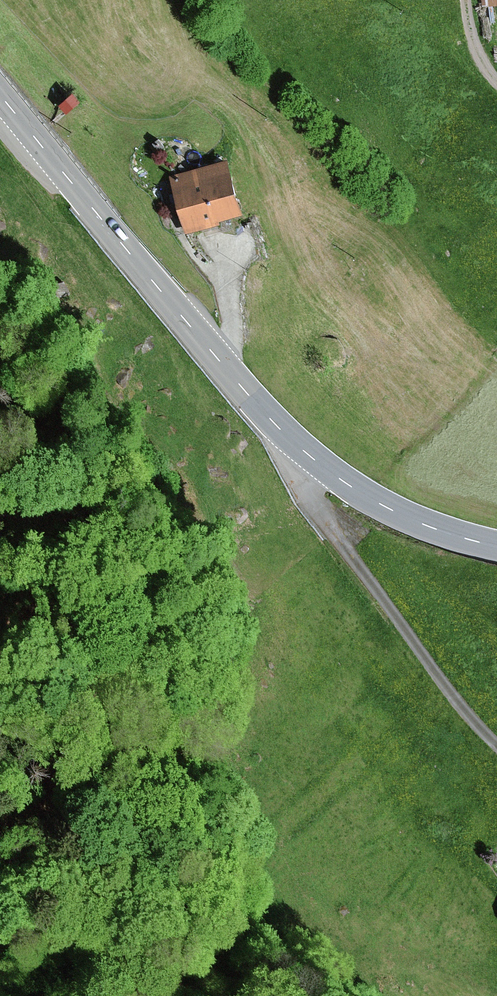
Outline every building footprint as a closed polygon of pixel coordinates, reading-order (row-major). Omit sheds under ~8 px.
[(232,169),(172,185),(186,238),(246,223),(232,169)]
